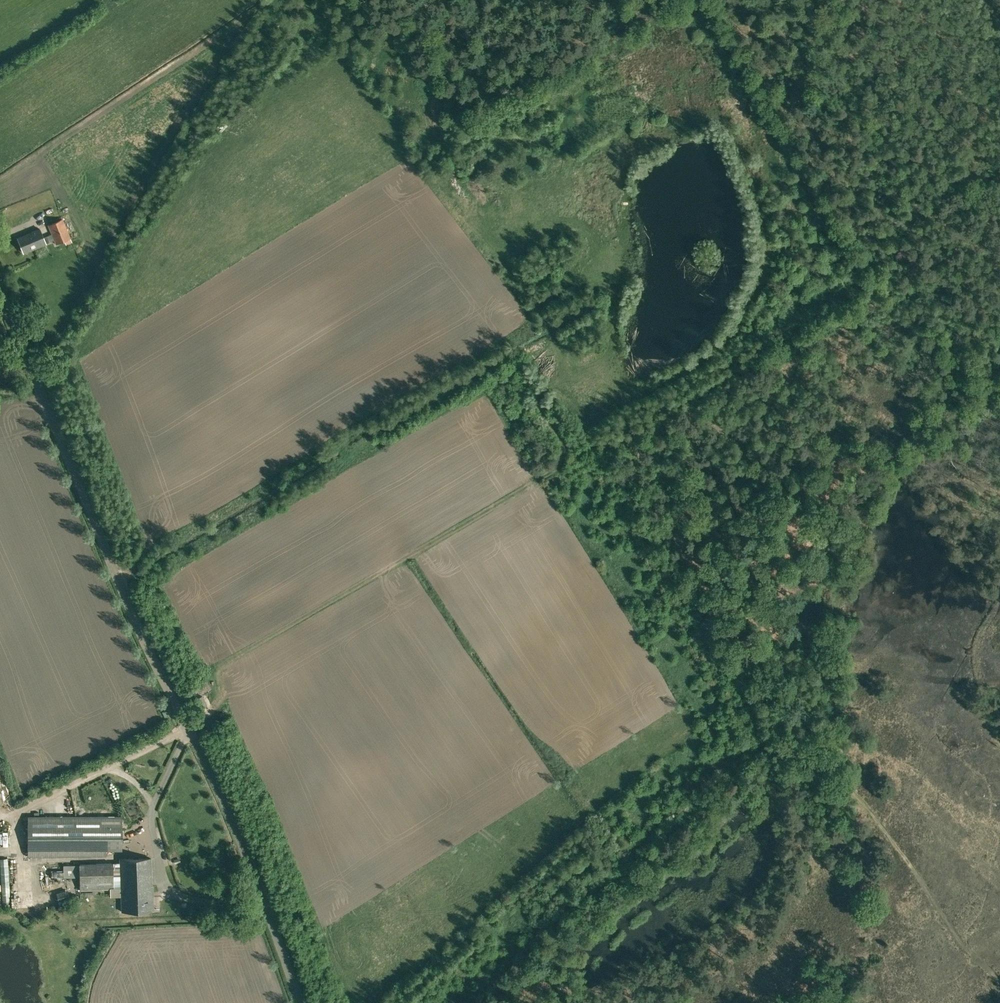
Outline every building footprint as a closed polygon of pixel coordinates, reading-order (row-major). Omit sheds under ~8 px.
[(63,219),(48,225),(56,244),(64,241),(70,239),(71,238),(63,219)] [(24,253),(46,243),(49,242),(47,236),(44,238),(40,228),(18,238),(24,253)] [(208,704),(203,696),(190,702),(194,711),(208,704)] [(121,816),(28,817),(28,856),(106,856),(106,850),(122,849),(121,816)] [(120,859),(120,864),(113,864),(79,865),(79,877),(80,888),(80,890),(113,888),(121,888),(122,911),(153,910),(151,858),(120,859)] [(9,860),(0,860),(0,869),(9,870),(9,860)] [(79,877),(79,865),(63,865),(63,872),(63,877),(79,877)]
